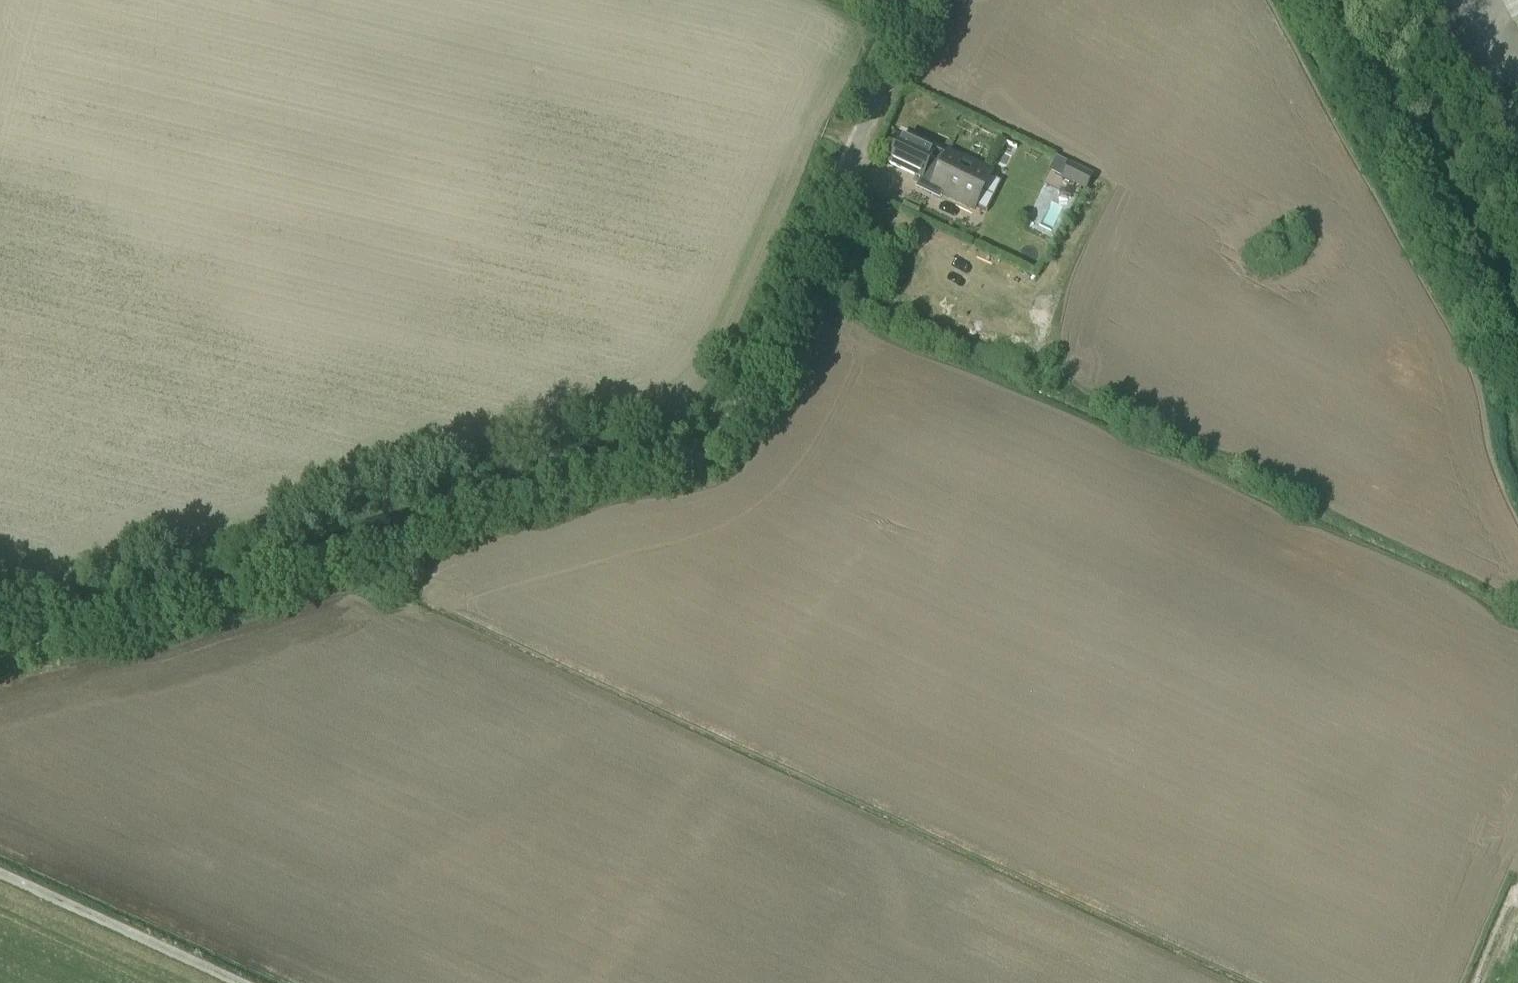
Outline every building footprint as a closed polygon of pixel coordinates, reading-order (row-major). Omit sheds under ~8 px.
[(932,189),(946,158),(901,136),(888,163),(922,178),(920,183),(932,189)] [(948,154),(946,158),(932,189),(972,207),(989,173),(948,154)] [(1094,176),(1069,163),(1061,179),(1086,192),(1094,176)]
